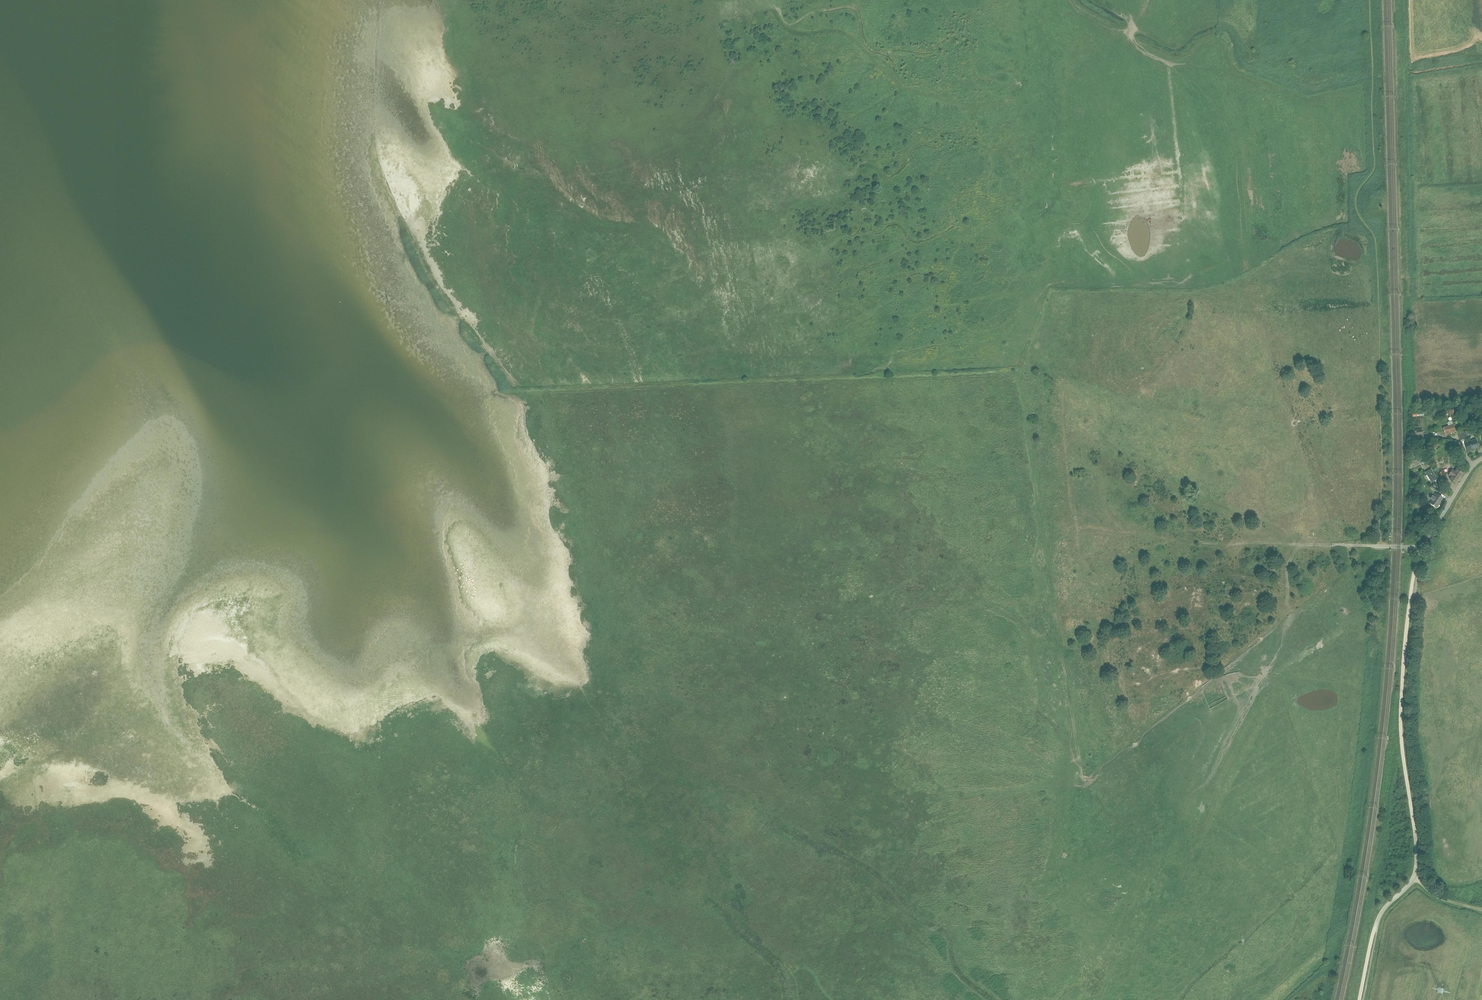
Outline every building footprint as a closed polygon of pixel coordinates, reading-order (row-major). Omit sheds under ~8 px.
[(1456,432),(1454,427),(1453,424),(1452,422),(1451,421),(1448,422),(1447,423),(1448,426),(1442,428),(1445,435),(1456,432)] [(1477,443),(1476,440),(1465,443),(1468,452),(1473,450),(1473,449),(1478,447),(1478,445),(1478,444),(1478,443),(1477,443)] [(1429,466),(1423,469),(1430,480),(1435,477),(1429,466)] [(1456,483),(1463,473),(1456,469),(1455,471),(1452,469),(1448,475),(1451,477),(1450,479),(1456,483)] [(1448,478),(1443,474),(1439,478),(1444,482),(1448,478)] [(1440,493),(1443,488),(1442,487),(1442,486),(1440,484),(1439,485),(1435,483),(1432,487),(1440,493)] [(1432,500),(1430,504),(1437,508),(1440,503),(1440,502),(1443,498),(1436,493),(1433,496),(1432,495),(1430,498),(1432,500)]
